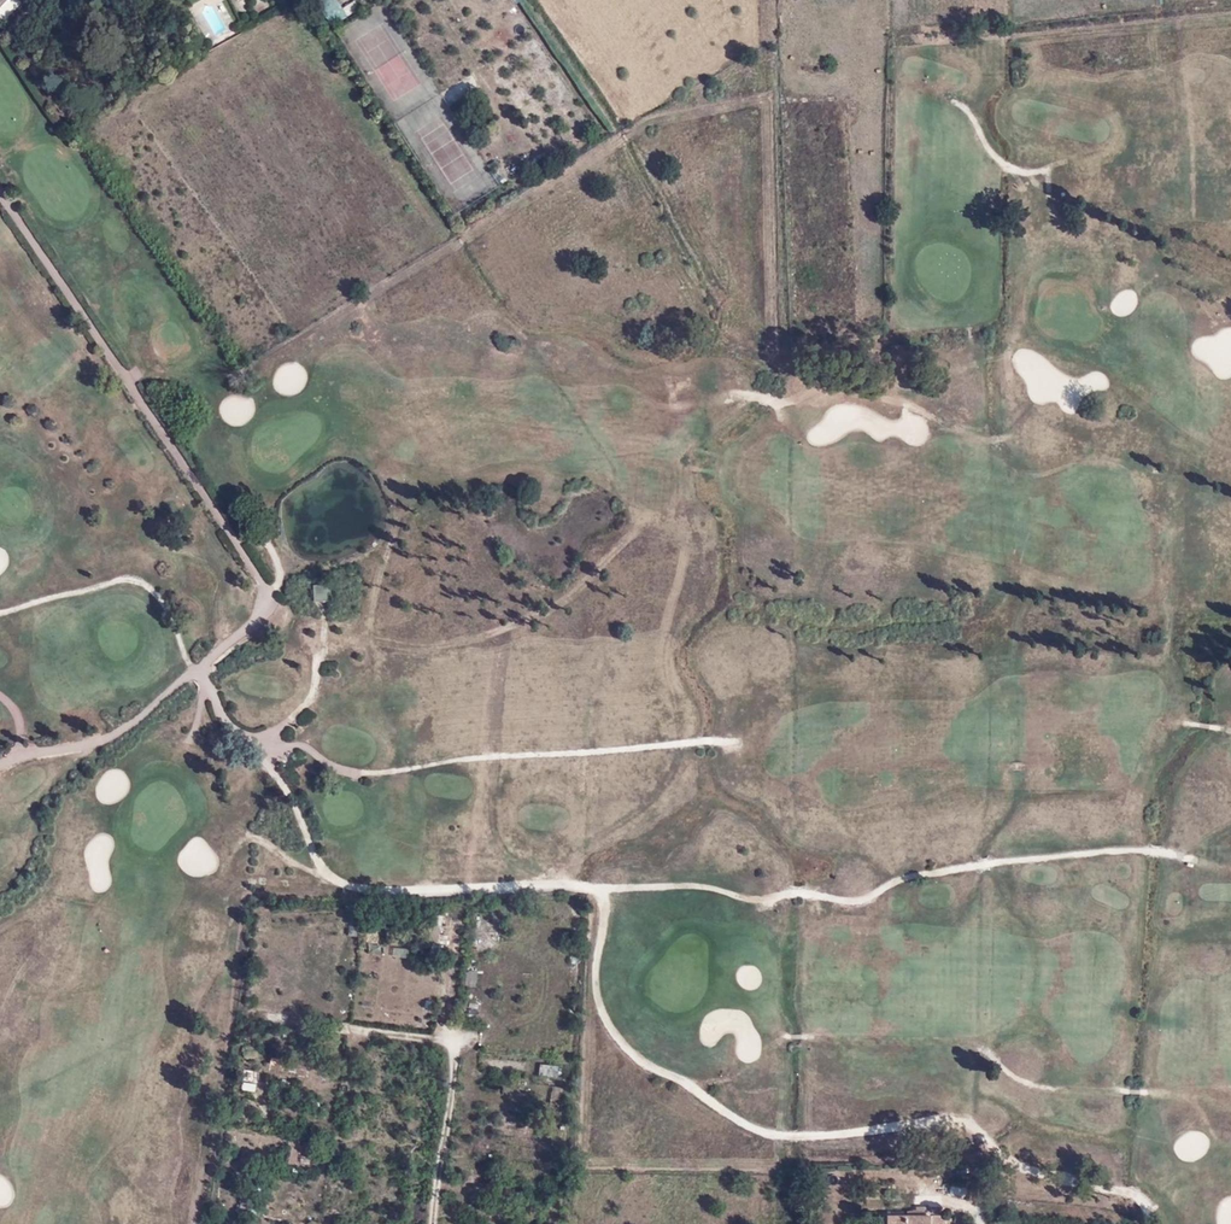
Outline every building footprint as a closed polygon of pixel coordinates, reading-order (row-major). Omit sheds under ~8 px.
[(347,16),(358,9),(354,1),(342,8),(347,16)] [(476,986),(476,971),(466,972),(466,986),(476,986)] [(539,1065),(539,1077),(560,1077),(560,1065),(539,1065)] [(949,1186),(949,1196),(966,1196),(966,1186),(949,1186)] [(888,1209),(888,1223),(946,1223),(945,1212),(888,1209)]
